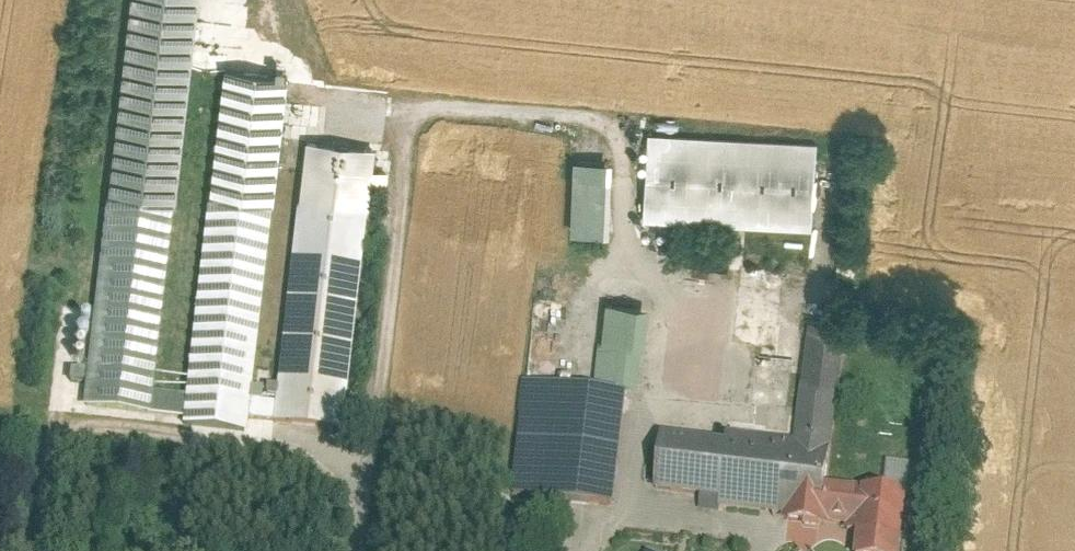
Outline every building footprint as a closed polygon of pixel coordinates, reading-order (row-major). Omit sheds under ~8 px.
[(88,399),(152,405),(154,388),(193,0),(129,0),(88,399)] [(250,426),(286,74),(217,67),(184,391),(182,408),(181,419),(250,426)] [(816,141),(652,130),(647,216),(810,227),(816,141)] [(367,145),(305,139),(276,421),(338,427),(367,145)] [(579,158),(579,232),(617,232),(617,158),(579,158)] [(636,394),(647,301),(603,296),(592,389),(622,392),(636,394)] [(845,320),(811,316),(798,439),(832,442),(845,320)] [(592,389),(523,381),(510,493),(608,505),(622,392),(592,389)] [(184,391),(154,388),(152,405),(182,408),(184,391)] [(660,432),(654,486),(702,491),(701,502),(782,511),(782,517),(823,522),(828,481),(832,442),(798,439),(724,431),(723,439),(660,432)] [(905,489),(828,481),(823,522),(853,525),(850,550),(898,550),(905,489)]
